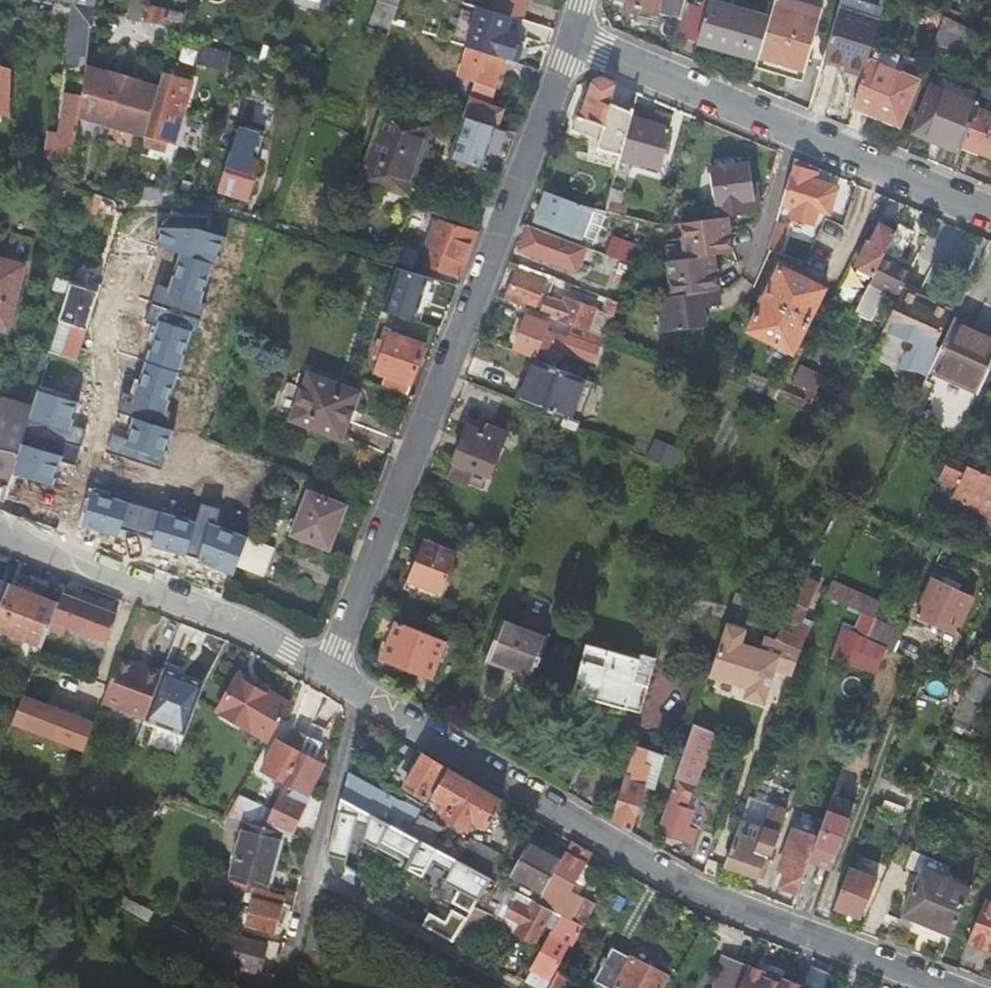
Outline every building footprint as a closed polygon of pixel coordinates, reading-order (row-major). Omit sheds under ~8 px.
[(88,58),(91,28),(92,28),(97,0),(65,0),(64,7),(75,8),(73,28),(69,56),(67,67),(79,69),(80,57),(88,58)] [(371,22),(391,29),(392,26),(394,20),(401,0),(379,0),(371,22)] [(522,22),(529,0),(496,0),(492,13),(522,22)] [(687,0),(627,0),(625,7),(682,19),(687,0)] [(708,2),(701,0),(687,0),(682,19),(676,38),(697,44),(708,2)] [(769,20),(757,61),(755,69),(801,82),(822,10),(788,0),(775,0),(769,20)] [(884,2),(878,0),(875,0),(874,4),(858,0),(841,0),(838,10),(878,21),(884,2)] [(769,20),(708,2),(697,44),(757,61),(769,20)] [(184,15),(150,8),(147,22),(181,30),(184,15)] [(878,21),(838,10),(823,62),(846,69),(847,69),(849,63),(864,67),(869,50),(878,21)] [(972,30),(957,23),(946,18),(936,41),(971,55),(980,34),(972,30)] [(279,50),(265,46),(261,60),(275,64),(279,50)] [(225,53),(203,47),(199,62),(221,68),(225,53)] [(462,117),(463,118),(495,129),(498,130),(504,112),(490,107),(506,62),(465,49),(456,77),(472,82),(462,117)] [(851,109),(900,129),(919,83),(887,69),(891,59),(869,50),(864,67),(861,79),(851,109)] [(847,69),(846,69),(844,74),(861,79),(864,67),(849,63),(847,69)] [(9,119),(11,70),(0,67),(0,116),(9,119)] [(78,120),(96,125),(106,73),(86,68),(82,98),(80,110),(78,120)] [(106,73),(96,125),(144,140),(158,88),(140,83),(140,81),(110,72),(109,74),(106,73)] [(193,82),(162,74),(161,80),(158,88),(144,140),(140,153),(158,158),(159,156),(165,158),(168,149),(175,121),(181,123),(191,88),(193,82)] [(610,107),(615,87),(599,81),(580,121),(576,119),(571,131),(600,143),(610,107)] [(976,110),(982,95),(963,87),(958,98),(932,88),(914,135),(960,153),(962,148),(976,110)] [(50,162),(70,174),(72,162),(74,147),(78,120),(80,110),(82,98),(66,96),(60,141),(52,140),(50,162)] [(632,114),(610,107),(600,143),(596,160),(618,166),(619,161),(630,121),(632,114)] [(976,110),(962,148),(990,159),(990,116),(976,110)] [(346,191),(371,200),(375,187),(408,198),(431,128),(384,112),(359,182),(350,179),(346,191)] [(495,129),(463,118),(450,158),(476,167),(481,169),(486,155),(495,129)] [(168,149),(174,151),(181,123),(175,121),(168,149)] [(670,131),(630,121),(619,161),(657,172),(670,131)] [(498,130),(495,129),(486,155),(481,169),(486,171),(500,130),(498,130)] [(231,154),(219,192),(248,201),(260,163),(231,154)] [(706,207),(708,222),(725,220),(758,215),(755,191),(751,191),(751,188),(748,166),(732,169),(731,162),(714,165),(715,171),(708,172),(713,206),(706,207)] [(792,166),(780,206),(792,210),(789,219),(813,226),(817,213),(829,216),(837,190),(813,183),(808,181),(810,175),(811,174),(792,166)] [(583,209),(580,208),(546,195),(534,225),(569,238),(579,242),(590,211),(583,209)] [(624,211),(606,206),(604,214),(609,215),(622,219),(624,211)] [(679,226),(684,261),(712,257),(730,255),(728,237),(725,221),(725,220),(708,222),(679,226)] [(461,277),(477,235),(440,223),(431,247),(433,249),(427,267),(461,277)] [(575,274),(585,250),(523,226),(518,240),(523,242),(519,252),(575,274)] [(897,300),(901,292),(910,273),(897,266),(912,234),(899,227),(895,236),(873,278),(854,315),(869,323),(884,294),(897,300)] [(873,278),(895,236),(881,228),(871,246),(867,243),(864,249),(865,249),(855,268),(873,278)] [(612,246),(608,258),(627,265),(631,253),(612,246)] [(413,252),(398,247),(392,262),(410,267),(419,254),(413,252)] [(670,299),(716,293),(714,274),(712,259),(712,257),(684,261),(665,264),(670,299)] [(26,269),(0,261),(0,327),(8,330),(26,269)] [(534,312),(547,278),(519,267),(505,302),(534,312)] [(790,357),(823,291),(779,267),(745,332),(790,357)] [(397,270),(393,283),(421,292),(426,278),(397,270)] [(99,291),(70,282),(58,322),(49,352),(77,361),(87,331),(99,291)] [(897,300),(882,332),(913,347),(914,348),(931,310),(917,303),(918,300),(901,292),(897,300)] [(701,311),(708,310),(719,308),(716,293),(670,299),(653,301),(655,317),(658,317),(661,335),(704,329),(702,317),(701,311)] [(557,324),(605,341),(617,305),(600,299),(594,313),(566,302),(564,307),(546,300),(540,315),(558,322),(557,324)] [(930,371),(939,352),(934,350),(948,318),(931,310),(914,348),(913,347),(910,353),(904,355),(901,361),(902,362),(899,367),(900,373),(913,375),(913,376),(914,375),(925,381),(930,371)] [(545,333),(547,326),(526,318),(513,352),(543,363),(548,349),(561,354),(591,365),(597,350),(567,339),(566,341),(545,333)] [(384,388),(408,396),(426,347),(402,338),(404,331),(387,325),(376,357),(380,359),(375,374),(388,379),(384,388)] [(978,394),(989,370),(990,365),(990,343),(978,337),(951,325),(939,352),(930,371),(957,384),(978,394)] [(567,339),(597,350),(600,343),(570,332),(567,339)] [(559,428),(573,434),(574,434),(578,425),(568,422),(583,381),(532,363),(527,378),(533,381),(524,405),(548,415),(562,420),(559,428)] [(791,385),(813,395),(821,379),(798,369),(791,385)] [(291,421),(343,441),(361,394),(309,374),(291,421)] [(568,422),(578,425),(593,385),(591,384),(583,381),(568,422)] [(777,392),(772,402),(798,413),(803,415),(804,414),(808,406),(777,392)] [(823,399),(813,395),(808,406),(804,414),(813,419),(823,399)] [(12,479),(23,441),(26,429),(31,414),(32,409),(17,404),(2,400),(0,407),(0,477),(12,479)] [(492,437),(467,428),(447,479),(483,492),(505,435),(494,431),(492,437)] [(947,462),(936,485),(955,493),(950,503),(964,509),(962,512),(990,525),(990,481),(947,462)] [(307,497),(293,536),(329,551),(343,512),(307,497)] [(248,541),(237,569),(263,579),(274,551),(248,541)] [(422,545),(403,592),(436,606),(455,558),(422,545)] [(946,589),(941,586),(932,582),(915,618),(956,636),(972,600),(946,589)] [(7,586),(0,605),(0,632),(41,648),(48,630),(57,606),(7,586)] [(62,594),(57,606),(48,630),(64,636),(67,628),(107,644),(118,615),(62,594)] [(782,628),(775,641),(779,643),(800,653),(807,637),(809,633),(796,627),(805,607),(795,602),(782,628)] [(732,608),(727,622),(745,630),(765,637),(775,641),(782,628),(732,608)] [(885,652),(893,656),(903,635),(873,621),(864,641),(885,652)] [(727,622),(708,678),(747,690),(744,700),(763,706),(774,671),(791,677),(800,653),(779,643),(775,641),(765,637),(759,652),(740,645),(745,630),(727,622)] [(513,678),(530,684),(547,641),(501,623),(486,661),(516,672),(513,678)] [(425,679),(440,642),(396,625),(382,661),(425,679)] [(832,659),(874,674),(882,653),(840,638),(832,659)] [(642,707),(654,666),(587,646),(573,696),(593,701),(595,694),(642,707)] [(118,659),(102,701),(143,717),(159,675),(118,659)] [(142,719),(182,735),(190,717),(202,686),(161,671),(159,675),(143,717),(142,719)] [(271,697),(237,678),(218,712),(269,742),(290,705),(272,695),(271,697)] [(12,724),(83,752),(93,724),(22,696),(12,724)] [(281,833),(291,835),(308,796),(310,792),(317,778),(323,766),(315,762),(326,731),(312,725),(306,738),(300,754),(284,783),(272,810),(264,829),(281,833)] [(704,732),(692,726),(679,764),(656,834),(690,846),(695,832),(686,829),(691,813),(685,811),(693,787),(698,772),(699,773),(712,735),(704,732)] [(276,742),(261,771),(284,783),(300,754),(306,738),(293,732),(286,747),(276,742)] [(653,793),(663,758),(633,748),(627,767),(628,767),(610,821),(630,833),(642,789),(653,793)] [(444,768),(424,756),(404,788),(425,800),(444,768)] [(502,802),(448,770),(432,797),(449,807),(443,817),(468,830),(473,821),(487,829),(502,802)] [(348,777),(342,799),(408,835),(419,817),(406,809),(402,808),(393,805),(393,806),(348,777)] [(244,824),(264,829),(272,810),(241,796),(228,820),(244,824)] [(787,812),(748,798),(735,836),(725,862),(723,868),(756,879),(761,865),(767,867),(787,812)] [(809,862),(830,870),(854,806),(832,798),(829,807),(817,839),(812,853),(809,862)] [(408,865),(420,841),(408,835),(342,799),(327,856),(347,861),(357,823),(367,826),(364,842),(408,865)] [(407,801),(402,808),(406,809),(419,817),(420,816),(423,811),(407,801)] [(419,817),(408,835),(420,841),(429,846),(439,827),(420,816),(419,817)] [(265,890),(281,833),(264,829),(244,824),(229,880),(255,887),(265,890)] [(812,853),(817,839),(794,831),(780,867),(786,869),(779,888),(797,894),(809,862),(812,853)] [(456,861),(429,846),(420,841),(408,865),(406,869),(423,878),(432,861),(450,872),(444,883),(458,891),(452,903),(454,904),(471,913),(491,879),(456,861)] [(456,861),(491,879),(503,858),(481,845),(479,848),(468,842),(456,861)] [(551,879),(560,862),(527,844),(511,875),(543,893),(551,879)] [(590,855),(570,844),(560,862),(551,879),(569,891),(584,865),(590,855)] [(569,891),(578,897),(593,870),(584,865),(569,891)] [(848,869),(833,909),(861,919),(877,879),(848,869)] [(933,928),(952,936),(971,890),(922,870),(903,915),(925,924),(933,928)] [(292,909),(295,899),(285,896),(284,898),(254,890),(255,887),(229,880),(212,875),(207,891),(251,904),(245,926),(275,933),(277,925),(279,916),(281,908),(282,909),(283,906),(292,909)] [(468,918),(457,937),(477,948),(493,921),(496,916),(503,920),(500,925),(534,944),(552,911),(537,903),(491,879),(471,913),(468,917),(468,918)] [(543,893),(537,903),(552,911),(561,916),(571,921),(583,900),(578,897),(569,891),(551,879),(543,893)] [(583,900),(571,921),(582,927),(594,906),(583,900)] [(985,900),(968,942),(990,951),(990,902),(985,900)] [(451,908),(468,917),(471,913),(454,904),(451,908)] [(457,937),(468,918),(454,911),(447,923),(431,914),(424,926),(454,943),(457,937)] [(493,921),(500,925),(503,920),(496,916),(493,921)] [(561,916),(524,984),(532,987),(546,987),(569,944),(572,945),(582,927),(571,921),(561,916)] [(184,929),(175,925),(170,935),(178,940),(184,929)] [(275,976),(260,971),(268,947),(221,934),(213,962),(232,972),(243,979),(261,987),(273,987),(275,976)] [(603,987),(661,987),(667,977),(631,958),(630,960),(611,949),(605,960),(602,959),(598,966),(601,968),(593,983),(603,987)] [(749,967),(722,954),(721,955),(722,955),(712,987),(739,987),(749,967)] [(749,967),(739,987),(802,987),(749,967)]
